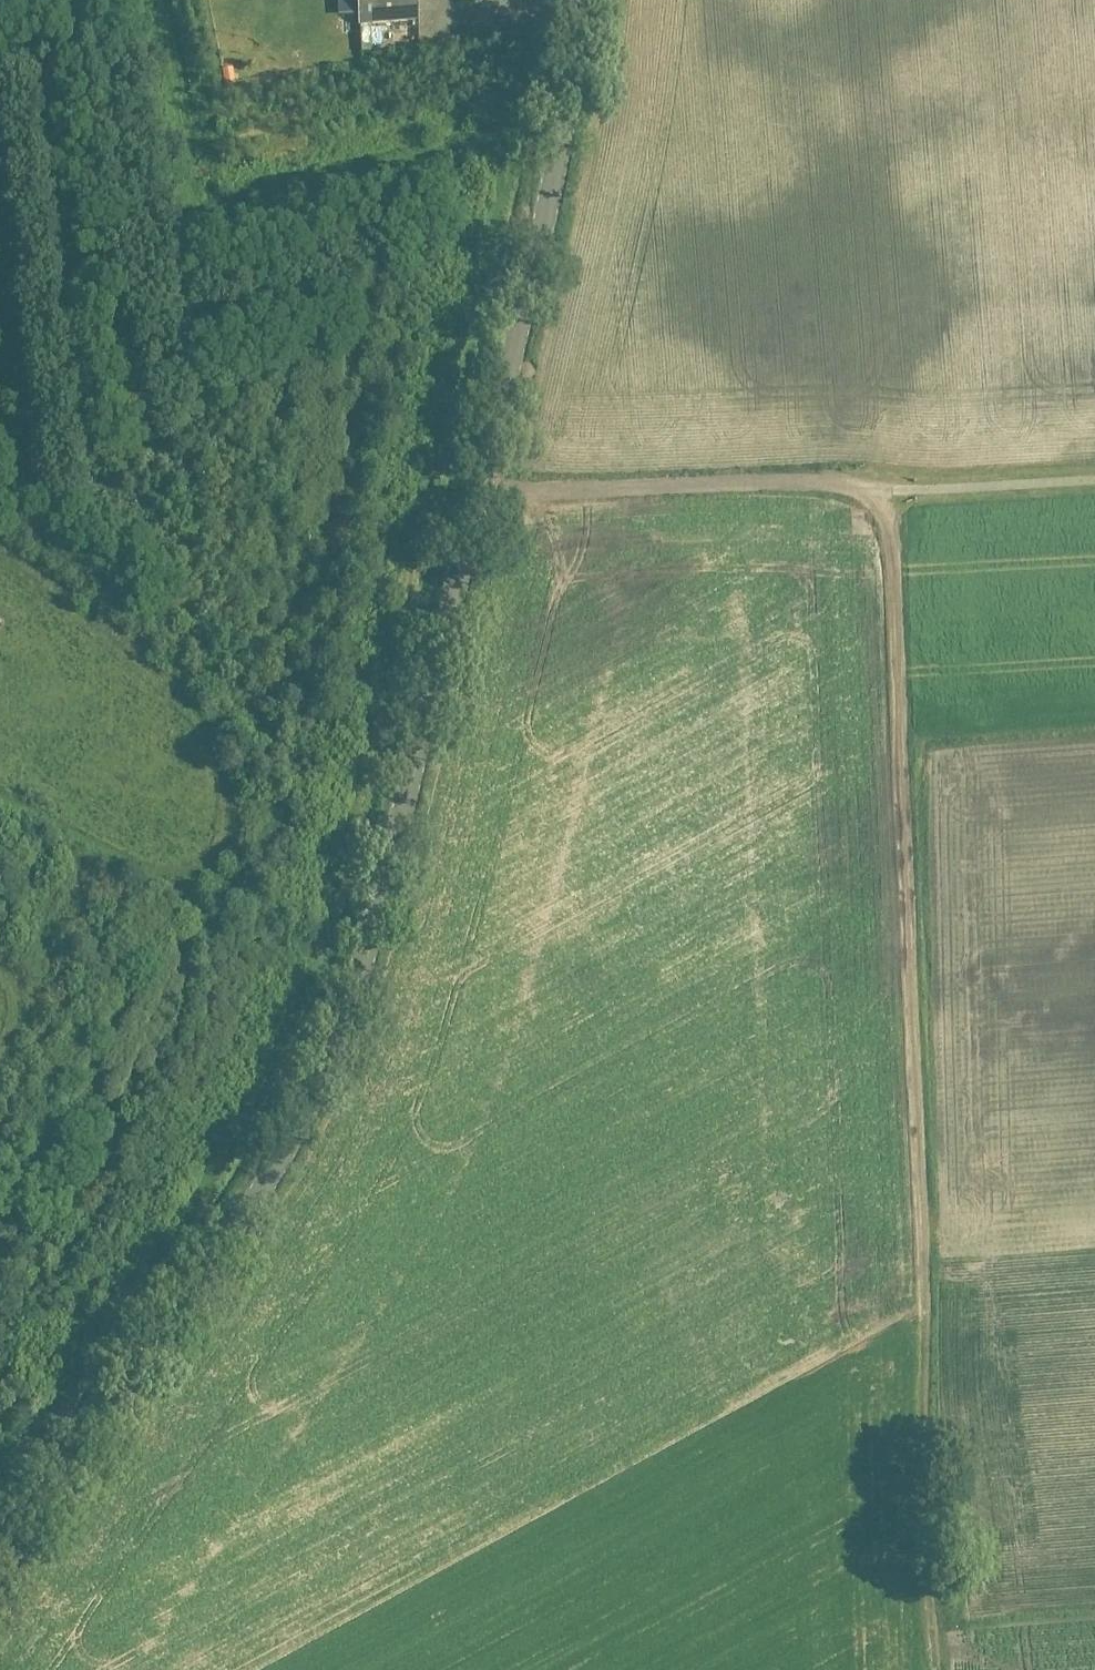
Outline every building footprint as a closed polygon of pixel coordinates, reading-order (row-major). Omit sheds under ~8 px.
[(415,23),(415,0),(359,0),(359,27),(415,23)] [(401,36),(369,41),(372,57),(404,51),(401,36)]
